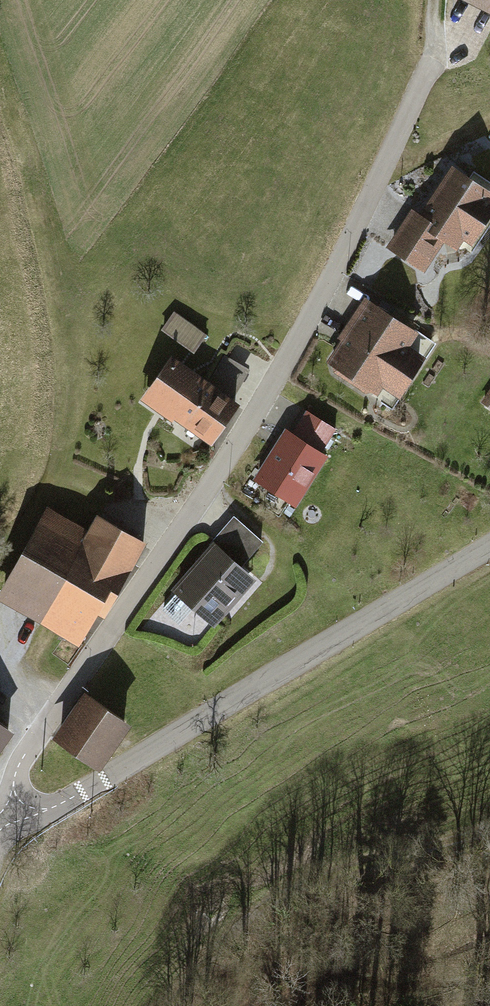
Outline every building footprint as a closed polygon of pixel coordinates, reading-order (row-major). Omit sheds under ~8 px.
[(489,11),(489,0),(468,0),(489,11)] [(449,164),(420,213),(432,220),(427,229),(445,240),(458,248),(463,238),(472,244),(489,214),(489,189),(449,164)] [(426,271),(445,240),(427,229),(432,220),(420,213),(411,208),(387,248),(426,271)] [(418,334),(364,298),(336,340),(341,343),(325,368),(374,400),(382,389),(397,399),(424,359),(408,349),(418,334)] [(172,312),(159,331),(189,351),(202,332),(172,312)] [(249,371),(222,355),(206,384),(232,401),(249,371)] [(169,358),(140,400),(208,446),(237,405),(232,401),(206,384),(169,358)] [(482,403),(489,409),(489,392),(482,403)] [(290,435),(319,454),(334,430),(305,412),(290,435)] [(283,431),(252,480),(295,507),(326,458),(319,454),(290,435),(283,431)] [(38,621),(87,530),(45,508),(0,591),(0,601),(38,621)] [(97,513),(87,530),(38,621),(87,647),(145,539),(97,513)] [(212,540),(241,566),(262,542),(233,516),(212,540)] [(195,609),(212,624),(254,578),(241,566),(212,540),(170,587),(176,592),(161,609),(179,626),(195,609)] [(86,690),(55,733),(97,763),(128,720),(86,690)] [(14,730),(0,720),(0,750),(14,730)]
